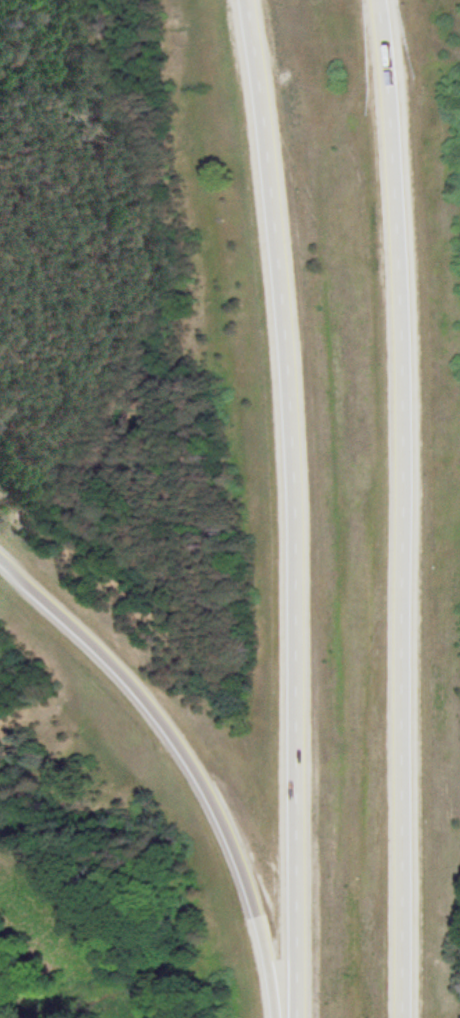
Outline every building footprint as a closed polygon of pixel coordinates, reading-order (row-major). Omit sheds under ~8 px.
[(230,8),(260,4),(259,0),(228,0),(230,8)]
